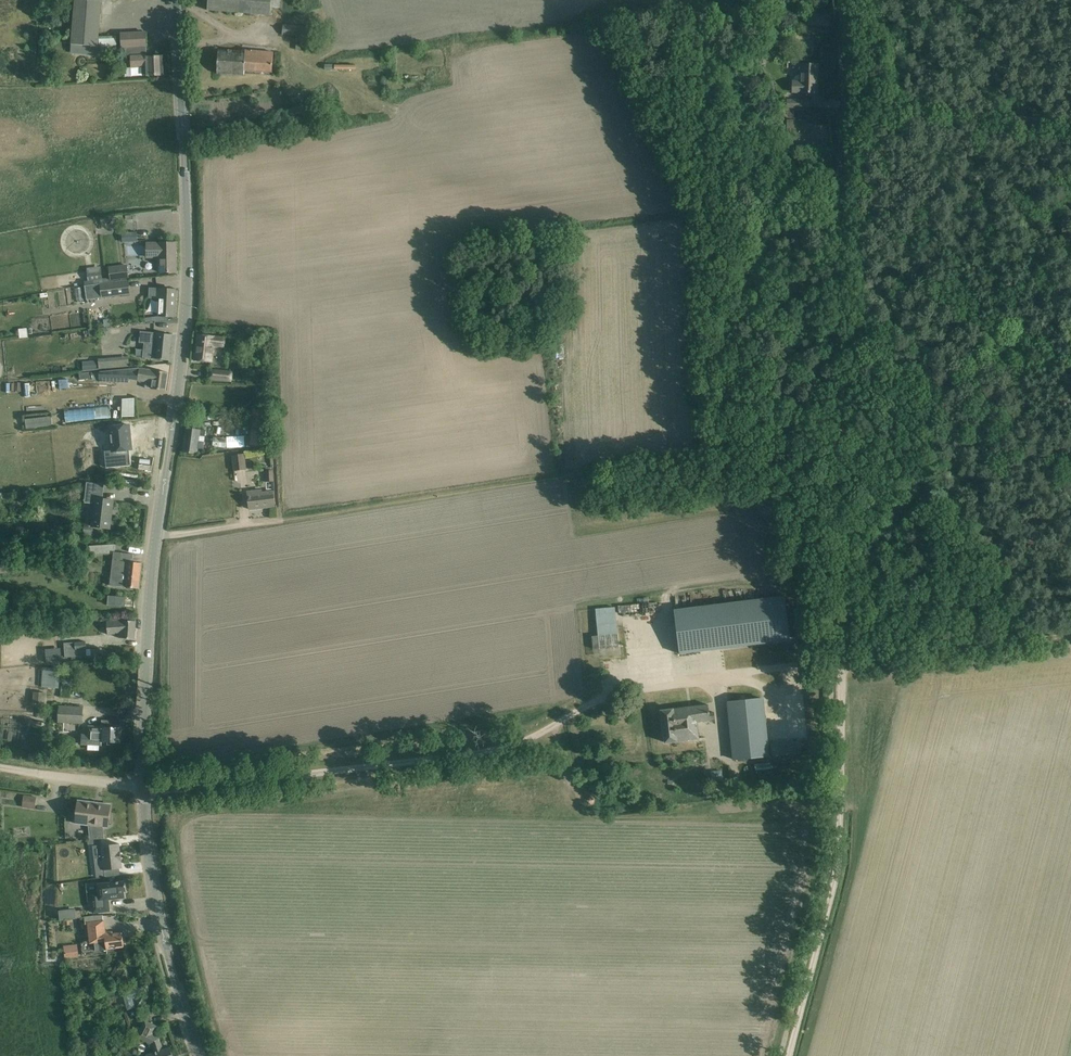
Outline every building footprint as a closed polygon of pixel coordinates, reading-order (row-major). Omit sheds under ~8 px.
[(99,36),(101,3),(101,0),(74,0),(74,1),(71,44),(71,51),(100,53),(99,36)] [(207,11),(271,15),(272,7),(280,8),(280,0),(208,0),(207,11)] [(809,19),(808,25),(830,26),(830,21),(831,21),(831,15),(808,14),(808,19),(809,19)] [(302,26),(283,25),(282,36),(304,38),(304,35),(315,35),(315,29),(302,28),(302,26)] [(142,76),(163,75),(163,57),(146,58),(145,33),(121,34),(122,48),(125,48),(126,56),(131,56),(131,61),(126,62),(126,66),(131,66),(132,76),(142,76)] [(791,42),(772,40),(771,46),(791,48),(791,42)] [(218,50),(217,74),(244,76),(245,71),(273,72),(274,52),(246,50),(246,52),(218,50)] [(793,82),(793,93),(816,93),(817,81),(816,81),(816,77),(818,77),(818,65),(801,65),(800,75),(798,76),(797,76),(795,78),(794,80),(794,82),(793,82)] [(787,100),(787,108),(811,108),(811,101),(787,100)] [(138,242),(137,232),(128,232),(129,243),(138,242)] [(175,243),(156,243),(156,244),(146,244),(146,258),(158,258),(158,272),(176,272),(175,243)] [(127,264),(108,267),(111,281),(130,279),(127,264)] [(101,266),(87,268),(89,282),(103,280),(101,266)] [(87,300),(130,294),(128,280),(85,286),(87,300)] [(175,290),(156,289),(156,290),(150,289),(149,298),(159,299),(158,316),(174,317),(175,290)] [(27,329),(19,330),(20,338),(28,337),(27,329)] [(140,343),(153,344),(152,359),(170,361),(172,335),(141,332),(140,343)] [(195,361),(205,362),(212,363),(214,348),(224,349),(225,338),(198,335),(195,361)] [(129,357),(99,359),(99,361),(100,369),(129,367),(129,357)] [(100,369),(99,361),(83,362),(83,370),(100,369)] [(100,373),(100,378),(100,381),(129,383),(129,379),(146,382),(145,388),(165,391),(168,373),(139,369),(100,373)] [(211,369),(210,383),(215,383),(215,381),(232,383),(233,370),(211,369)] [(56,389),(67,389),(67,378),(56,379),(56,389)] [(51,380),(33,381),(33,392),(51,392),(51,380)] [(134,397),(121,397),(121,414),(134,414),(134,397)] [(65,421),(110,413),(109,405),(64,413),(65,421)] [(252,410),(252,419),(254,419),(253,445),(265,446),(267,410),(252,410)] [(50,412),(23,413),(23,423),(50,422),(50,412)] [(112,451),(105,452),(107,468),(131,466),(129,450),(132,450),(129,425),(110,427),(112,451)] [(196,454),(197,449),(201,449),(202,442),(198,441),(200,430),(186,428),(182,452),(196,454)] [(214,436),(213,448),(226,449),(227,438),(214,436)] [(246,454),(232,456),(234,471),(248,470),(246,454)] [(274,481),(273,470),(265,470),(266,482),(274,481)] [(87,483),(85,502),(95,503),(92,527),(93,527),(110,529),(113,501),(103,499),(104,485),(87,483)] [(262,491),(247,493),(248,499),(249,509),(274,506),(272,496),(272,492),(262,493),(262,491)] [(84,526),(83,536),(92,537),(93,527),(92,527),(84,526)] [(115,545),(90,546),(90,555),(113,554),(116,554),(116,553),(115,545)] [(116,554),(114,571),(118,572),(117,587),(125,587),(128,588),(139,589),(142,563),(133,562),(133,555),(123,554),(119,553),(116,553),(116,554)] [(0,566),(0,574),(8,573),(8,565),(0,566)] [(124,606),(124,595),(107,595),(106,605),(124,606)] [(790,640),(788,623),(784,596),(674,610),(679,654),(790,640)] [(595,607),(597,634),(591,635),(592,657),(618,655),(615,606),(595,607)] [(136,621),(125,621),(107,623),(108,635),(121,634),(120,639),(135,639),(136,621)] [(86,642),(65,643),(65,644),(66,657),(77,656),(87,655),(86,649),(86,642)] [(43,667),(42,687),(55,688),(56,668),(43,667)] [(34,692),(33,703),(45,704),(46,693),(34,692)] [(734,760),(768,756),(762,699),(728,702),(734,760)] [(709,713),(708,705),(661,711),(665,743),(699,739),(696,722),(715,720),(714,713),(709,713)] [(83,707),(59,706),(59,721),(82,722),(83,707)] [(88,735),(82,735),(81,745),(101,745),(101,742),(121,743),(121,728),(121,722),(102,721),(102,727),(88,726),(88,735)] [(772,756),(800,753),(799,742),(771,745),(772,756)] [(58,753),(54,746),(49,748),(54,756),(58,753)] [(711,771),(713,782),(723,781),(722,770),(711,771)] [(24,796),(22,808),(35,809),(37,797),(24,796)] [(77,814),(75,824),(80,824),(93,826),(94,840),(105,838),(104,827),(107,828),(108,826),(112,825),(112,824),(110,825),(109,816),(110,805),(102,804),(102,805),(95,804),(95,800),(94,803),(78,801),(77,811),(77,814)] [(101,846),(94,847),(95,858),(102,858),(104,871),(105,877),(119,875),(118,869),(119,869),(122,869),(121,861),(122,860),(121,852),(120,852),(119,844),(101,846)] [(117,883),(98,885),(99,892),(91,893),(94,913),(110,911),(108,899),(124,898),(124,891),(126,891),(125,882),(119,882),(117,882),(117,883)] [(103,915),(85,917),(85,923),(88,923),(90,937),(97,936),(98,941),(96,943),(97,951),(96,951),(107,950),(107,949),(116,948),(119,948),(119,947),(124,947),(122,933),(113,934),(113,932),(105,933),(104,921),(103,916),(103,915)] [(64,946),(65,958),(79,956),(77,945),(64,946)] [(140,972),(136,980),(140,982),(141,981),(145,979),(144,978),(143,978),(145,975),(140,972)] [(145,1005),(143,997),(135,1000),(137,1007),(145,1005)] [(134,1008),(133,998),(125,999),(126,1009),(134,1008)] [(145,1020),(136,1037),(151,1044),(154,1053),(146,1055),(173,1055),(170,1047),(163,1049),(159,1038),(153,1034),(157,1027),(145,1020)]
